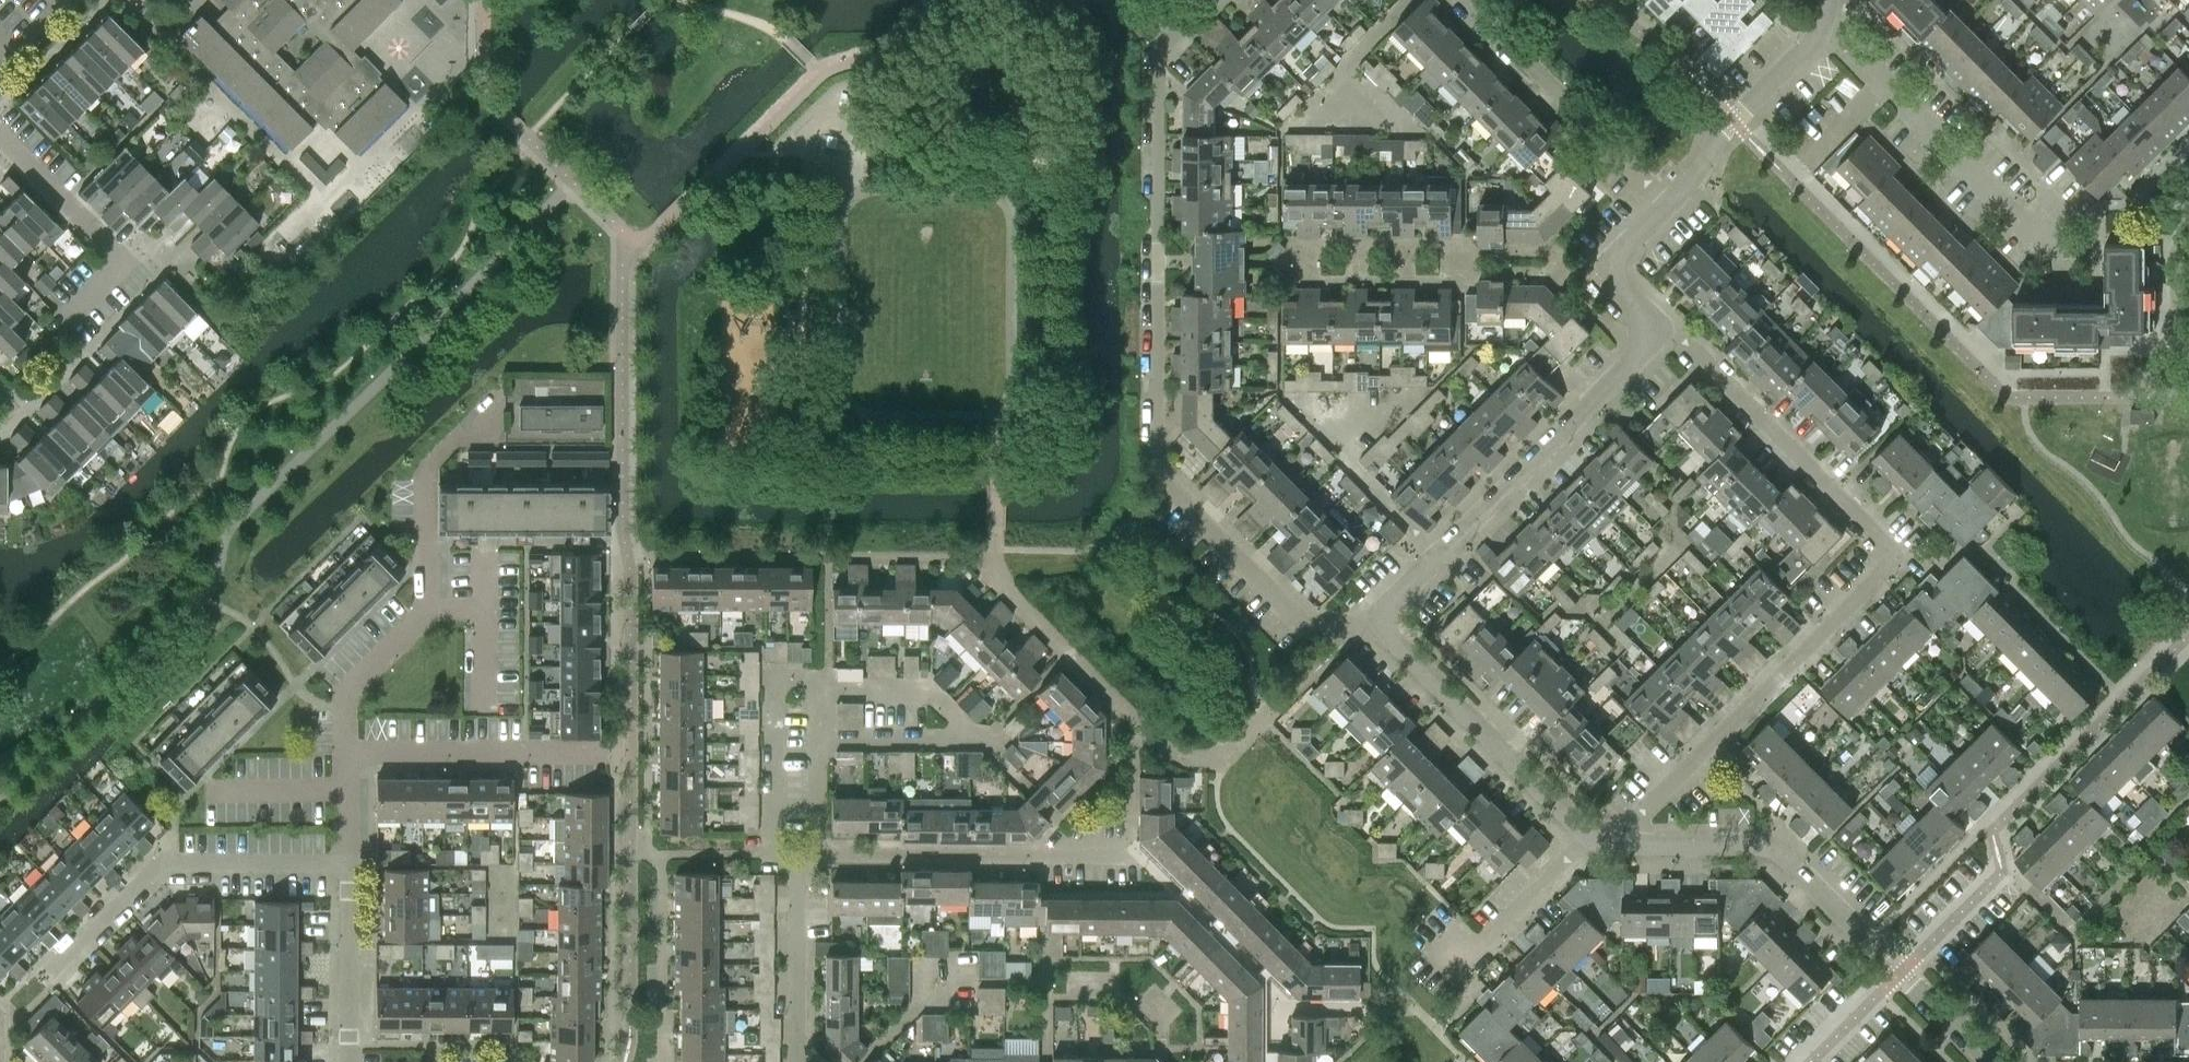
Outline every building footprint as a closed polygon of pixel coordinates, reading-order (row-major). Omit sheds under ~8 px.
[(401,0),(220,0),(232,12),(221,23),(220,22),(213,28),(200,15),(177,38),(290,150),(322,118),(328,124),(327,125),(356,154),(406,104),(377,75),(375,77),(359,61),(361,59),(352,50),(402,1),(401,0)] [(1310,27),(1284,0),(1279,0),(1273,6),(1267,0),(1264,0),(1257,7),(1294,43),(1310,27)] [(1327,10),(1317,0),(1284,0),(1310,27),(1327,10)] [(1327,10),(1337,0),(1317,0),(1327,10)] [(1411,48),(1440,19),(1432,11),(1439,3),(1436,0),(1425,0),(1393,31),(1411,48)] [(1718,2),(1716,0),(1647,0),(1645,3),(1664,22),(1682,4),(1699,22),(1718,2)] [(1755,3),(1752,0),(1720,0),(1718,2),(1699,22),(1717,39),(1699,57),(1718,76),(1773,21),(1763,11),(1745,29),(1737,21),(1755,3)] [(1892,21),(1895,17),(1918,40),(1946,12),(1934,0),(1871,0),(1892,21)] [(2009,10),(2016,3),(2013,0),(2002,0),(2000,2),(2009,10)] [(2034,0),(2022,0),(2021,1),(2030,9),(2037,3),(2034,0)] [(2096,14),(2110,0),(2083,0),(2096,14)] [(2017,19),(2023,12),(2024,11),(2016,3),(2009,10),(2017,19)] [(1256,23),(1248,31),(1277,60),(1294,43),(1257,7),(1249,15),(1256,23)] [(1935,56),(1966,25),(1950,8),(1946,12),(1918,40),(1915,43),(1916,44),(1921,48),(1924,45),(1935,56)] [(2051,28),(2058,21),(2049,13),(2043,19),(2051,28)] [(127,64),(142,49),(108,14),(93,30),(127,64)] [(2176,18),(2169,24),(2168,26),(2175,32),(2183,24),(2176,18)] [(1411,48),(1427,65),(1457,36),(1440,19),(1411,48)] [(2058,21),(2051,28),(2059,36),(2066,29),(2058,21)] [(1357,41),(1367,31),(1360,24),(1351,34),(1357,41)] [(2030,32),(2038,40),(2045,33),(2037,24),(2030,32)] [(2175,32),(2168,26),(2169,24),(2160,34),(2167,41),(2175,32)] [(1966,25),(1935,56),(1944,65),(1941,68),(1947,74),(1981,40),(1966,25)] [(78,44),(112,79),(127,64),(93,30),(78,44)] [(1260,77),(1277,60),(1248,31),(1239,39),(1232,32),(1224,40),(1260,77)] [(2047,48),(2053,42),(2054,41),(2045,33),(2038,40),(2047,48)] [(1348,50),(1357,41),(1351,34),(1341,43),(1348,50)] [(1427,65),(1444,82),(1473,53),(1457,36),(1427,65)] [(1243,94),(1260,77),(1224,40),(1215,48),(1223,56),(1214,65),(1236,86),(1235,86),(1243,94)] [(1981,40),(1947,74),(1951,78),(1953,75),(1964,86),(1995,54),(1981,40)] [(2137,56),(2145,47),(2138,41),(2130,49),(2137,56)] [(97,93),(112,79),(78,44),(63,59),(97,93)] [(2080,58),(2087,52),(2078,44),(2072,50),(2080,58)] [(2137,56),(2130,49),(2122,57),(2129,64),(2137,56)] [(2095,60),(2087,52),(2080,58),(2088,67),(2095,60)] [(1444,82),(1461,99),(1490,69),(1473,53),(1444,82)] [(1995,54),(1964,86),(1973,95),(1971,98),(1976,103),(2010,69),(1995,54)] [(63,59),(48,74),(82,108),(97,93),(63,59)] [(1375,68),(1366,59),(1358,67),(1367,76),(1375,68)] [(1320,70),(1327,77),(1337,67),(1330,61),(1320,70)] [(1215,106),(1235,86),(1236,86),(1214,65),(1185,94),(1215,106)] [(2188,108),(2188,77),(2179,67),(2164,83),(2188,108)] [(1461,99),(1477,115),(1507,86),(1490,69),(1461,99)] [(2001,108),(2025,84),(2023,83),(2010,69),(1976,103),(1980,107),(1983,105),(1994,116),(2001,108)] [(1327,77),(1320,70),(1310,80),(1317,87),(1327,77)] [(2109,70),(2101,78),(2107,85),(2116,77),(2109,70)] [(67,123),(82,108),(48,74),(33,89),(67,123)] [(2008,120),(2013,126),(2047,92),(2031,75),(2023,83),(2025,84),(2001,108),(2010,117),(2008,120)] [(2107,85),(2101,78),(2093,86),(2099,93),(2107,85)] [(1396,97),(1403,89),(1395,80),(1387,88),(1396,97)] [(168,95),(176,102),(187,90),(179,83),(168,95)] [(2183,132),(2188,127),(2185,124),(2188,120),(2188,108),(2164,83),(2149,97),(2183,132)] [(1477,115),(1494,132),(1523,103),(1507,86),(1477,115)] [(18,104),(52,138),(67,123),(33,89),(18,104)] [(1412,98),(1403,89),(1396,97),(1404,106),(1412,98)] [(2047,92),(2013,126),(2017,130),(2020,127),(2031,138),(2062,107),(2047,92)] [(1215,136),(1215,135),(1215,106),(1185,94),(1185,135),(1215,136)] [(1294,110),(1303,101),(1296,94),(1287,103),(1294,110)] [(2134,112),(2165,144),(2175,134),(2178,136),(2183,132),(2149,97),(2134,112)] [(2071,108),(2078,115),(2086,107),(2079,100),(2071,108)] [(1294,110),(1287,103),(1277,113),(1284,120),(1294,110)] [(1494,132),(1511,149),(1540,119),(1523,103),(1494,132)] [(2078,115),(2071,108),(2062,116),(2069,123),(2078,115)] [(2119,127),(2153,161),(2158,156),(2155,153),(2165,144),(2134,112),(2119,127)] [(1429,130),(1437,123),(1428,114),(1420,122),(1429,130)] [(1511,149),(1533,172),(1552,154),(1546,148),(1565,130),(1556,121),(1548,128),(1540,119),(1511,149)] [(1429,130),(1435,136),(1437,139),(1445,131),(1437,123),(1429,130)] [(2145,163),(2148,166),(2153,161),(2119,127),(2105,141),(2104,142),(2128,166),(2127,166),(2134,174),(2145,163)] [(1856,132),(1821,166),(1831,175),(1838,168),(1853,183),(1885,152),(1868,136),(1864,140),(1856,132)] [(2128,166),(2104,142),(2105,141),(2097,133),(2082,149),(2116,183),(2121,178),(2118,175),(2127,166),(2128,166)] [(1298,134),(1286,134),(1286,145),(1298,145),(1298,134)] [(1333,145),(1333,134),(1321,134),(1321,145),(1333,145)] [(1345,145),(1345,134),(1333,134),(1333,145),(1345,145)] [(1232,159),(1232,136),(1232,135),(1215,135),(1215,136),(1185,135),(1184,148),(1174,148),(1174,159),(1232,159)] [(2047,146),(2040,138),(2031,146),(2039,154),(2047,146)] [(1380,151),(1380,140),(1368,140),(1368,151),(1380,151)] [(1392,151),(1392,140),(1380,140),(1380,151),(1392,151)] [(1415,151),(1428,151),(1428,140),(1415,140),(1415,151)] [(1269,145),(1269,160),(1278,160),(1278,145),(1269,145)] [(2047,146),(2039,154),(2032,161),(2043,172),(2059,157),(2047,146)] [(124,147),(92,179),(77,194),(85,201),(100,186),(107,194),(139,162),(124,147)] [(1462,164),(1470,156),(1462,147),(1454,155),(1462,164)] [(2116,183),(2082,149),(2066,165),(2097,196),(2108,185),(2111,188),(2116,183)] [(305,166),(312,159),(305,152),(298,159),(305,166)] [(1868,198),(1892,174),(1900,167),(1885,152),(1853,183),(1867,196),(1868,198)] [(1533,172),(1544,183),(1552,191),(1553,190),(1573,212),(1591,194),(1552,154),(1533,172)] [(1462,164),(1468,169),(1471,172),(1479,165),(1470,156),(1462,164)] [(331,179),(344,166),(337,159),(324,172),(331,179)] [(1232,159),(1174,159),(1174,171),(1184,171),(1184,183),(1232,183),(1232,159)] [(1278,160),(1269,160),(1269,173),(1278,173),(1278,160)] [(115,202),(101,217),(108,224),(154,177),(139,162),(107,194),(115,202)] [(1859,204),(1875,220),(1907,189),(1892,174),(1868,198),(1867,196),(1859,204)] [(8,175),(0,183),(15,198),(7,205),(39,237),(54,222),(8,175)] [(1461,237),(1461,199),(1461,175),(1428,175),(1428,185),(1427,185),(1427,226),(1439,226),(1439,237),(1461,237)] [(115,230),(120,225),(129,216),(137,224),(168,192),(154,177),(108,224),(115,230)] [(137,224),(144,231),(159,216),(168,225),(198,192),(183,177),(168,192),(137,224)] [(213,177),(198,192),(168,225),(174,231),(189,216),(197,224),(228,193),(213,177)] [(1174,195),(1174,207),(1232,207),(1232,183),(1184,183),(1184,195),(1174,195)] [(1309,236),(1309,184),(1285,184),(1285,226),(1298,226),(1298,236),(1309,236)] [(1333,184),(1309,184),(1309,236),(1321,236),(1321,226),(1333,226),(1333,184)] [(1333,184),(1333,226),(1345,226),(1345,236),(1356,236),(1356,184),(1333,184)] [(1380,185),(1356,184),(1356,236),(1368,236),(1368,226),(1380,226),(1380,185)] [(1404,185),(1380,185),(1380,226),(1392,226),(1392,236),(1403,236),(1404,185)] [(1427,185),(1404,185),(1403,236),(1415,236),(1415,226),(1427,226),(1427,185)] [(1907,189),(1875,220),(1890,235),(1922,204),(1907,189)] [(1553,190),(1552,191),(1532,210),(1545,240),(1573,212),(1553,190)] [(243,207),(228,193),(197,224),(205,232),(190,247),(197,254),(243,207)] [(1268,207),(1278,207),(1278,193),(1268,193),(1268,207)] [(1478,246),(1503,246),(1503,205),(1479,204),(1478,246)] [(1922,204),(1890,235),(1905,250),(1936,219),(1922,204)] [(24,252),(39,237),(7,205),(0,212),(0,228),(24,252)] [(1504,240),(1545,240),(1532,210),(1505,210),(1504,205),(1503,205),(1503,246),(1504,246),(1504,240)] [(258,223),(243,207),(197,254),(204,261),(218,246),(226,254),(258,223)] [(1198,231),(1198,232),(1245,231),(1245,230),(1232,230),(1232,207),(1174,207),(1174,218),(1184,218),(1184,231),(1198,231)] [(1278,220),(1278,207),(1268,207),(1268,220),(1278,220)] [(1936,219),(1905,250),(1920,265),(1951,234),(1936,219)] [(1742,231),(1736,225),(1727,233),(1734,240),(1742,231)] [(0,228),(0,258),(9,267),(24,252),(0,228)] [(1220,256),(1245,256),(1245,231),(1198,232),(1198,253),(1194,253),(1194,267),(1194,269),(1220,269),(1220,267),(1220,256)] [(1750,239),(1742,231),(1734,240),(1741,247),(1750,239)] [(1966,249),(1964,247),(1951,234),(1920,265),(1935,280),(1942,272),(1966,249)] [(1942,272),(1957,287),(1988,256),(1972,240),(1964,247),(1966,249),(1942,272)] [(1268,251),(1275,258),(1285,248),(1278,241),(1268,251)] [(1708,266),(1714,260),(1696,243),(1667,272),(1684,289),(1708,266)] [(2110,288),(2110,309),(2110,330),(2110,345),(2131,345),(2131,330),(2154,330),(2154,286),(2144,286),(2144,244),(2105,244),(2105,288),(2110,288)] [(1194,271),(1198,271),(1198,293),(1198,294),(1232,294),(1245,294),(1246,269),(1246,267),(1245,256),(1220,256),(1220,267),(1220,269),(1194,269),(1194,271)] [(2003,271),(1988,256),(1957,287),(1972,302),(2003,271)] [(1760,266),(1767,273),(1776,264),(1769,257),(1760,266)] [(9,267),(0,258),(0,287),(9,296),(24,281),(9,267)] [(1708,266),(1684,289),(1701,306),(1730,276),(1714,260),(1708,266)] [(1767,273),(1774,280),(1783,271),(1776,264),(1767,273)] [(1268,274),(1278,284),(1285,277),(1275,267),(1268,274)] [(1972,302),(1985,316),(1987,318),(2007,297),(2018,286),(2003,271),(1972,302)] [(1730,276),(1701,306),(1717,322),(1747,293),(1730,276)] [(197,314),(164,280),(148,295),(182,329),(197,314)] [(1478,322),(1503,322),(1503,281),(1478,280),(1478,322)] [(1504,316),(1532,316),(1544,286),(1504,286),(1504,281),(1503,281),(1503,322),(1504,322),(1504,316)] [(1532,316),(1551,336),(1552,337),(1573,315),(1544,286),(1532,316)] [(24,311),(9,296),(0,287),(0,316),(9,326),(24,311)] [(1309,341),(1309,289),(1297,289),(1297,299),(1285,300),(1284,341),(1309,341)] [(1309,341),(1332,341),(1333,300),(1321,299),(1321,289),(1309,289),(1309,341)] [(1333,300),(1332,341),(1356,341),(1356,289),(1344,289),(1344,300),(1333,300)] [(1368,289),(1356,289),(1356,341),(1379,341),(1380,300),(1368,300),(1368,289)] [(1392,300),(1380,300),(1379,341),(1403,341),(1403,289),(1392,289),(1392,300)] [(1415,289),(1403,289),(1403,341),(1426,341),(1427,300),(1415,300),(1415,289)] [(1461,300),(1451,300),(1451,289),(1439,289),(1439,300),(1427,300),(1426,341),(1427,341),(1427,350),(1461,349),(1461,327),(1461,300)] [(1764,310),(1772,302),(1763,294),(1759,292),(1754,293),(1751,297),(1747,293),(1717,322),(1734,339),(1764,311),(1764,310)] [(1232,294),(1198,294),(1198,293),(1184,293),(1184,306),(1174,306),(1174,318),(1231,318),(1232,294)] [(167,344),(182,329),(148,295),(133,310),(167,344)] [(1790,304),(1796,311),(1805,302),(1799,295),(1790,304)] [(2099,347),(2099,330),(2099,308),(2057,308),(2057,303),(2013,303),(2007,297),(1987,318),(1985,316),(1976,325),(1998,347),(2014,347),(2014,342),(2055,342),(2055,347),(2099,347)] [(1796,311),(1804,318),(1813,309),(1805,302),(1796,311)] [(1268,318),(1278,318),(1278,304),(1268,304),(1268,318)] [(2099,308),(2099,330),(2110,330),(2110,309),(2099,308)] [(152,359),(167,344),(133,310),(117,325),(120,328),(152,359)] [(1724,349),(1741,366),(1780,327),(1764,311),(1734,339),(1724,349)] [(1544,344),(1533,355),(1551,373),(1591,333),(1573,315),(1552,337),(1551,336),(1543,344),(1544,344)] [(8,356),(24,340),(9,326),(0,316),(0,347),(8,356)] [(1184,330),(1184,341),(1231,341),(1231,318),(1174,318),(1174,329),(1184,330)] [(1278,318),(1268,318),(1268,331),(1277,331),(1278,318)] [(1827,334),(1834,340),(1843,332),(1836,325),(1827,334)] [(1741,366),(1758,383),(1797,344),(1780,327),(1741,366)] [(138,373),(152,359),(120,328),(106,342),(138,373)] [(1834,340),(1841,348),(1850,339),(1843,332),(1834,340)] [(1174,353),(1173,365),(1231,365),(1231,341),(1184,341),(1184,353),(1174,353)] [(138,373),(106,342),(99,349),(113,364),(106,372),(139,405),(154,390),(138,373)] [(1775,401),(1785,391),(1815,361),(1797,344),(1758,383),(1775,401)] [(1268,365),(1278,365),(1278,351),(1268,351),(1268,365)] [(1463,364),(1471,371),(1479,363),(1471,355),(1463,364)] [(1564,397),(1547,380),(1545,378),(1551,373),(1533,355),(1510,377),(1539,407),(1547,398),(1555,406),(1564,397)] [(1861,368),(1868,375),(1877,366),(1870,359),(1861,368)] [(1801,407),(1830,377),(1815,361),(1785,391),(1801,407)] [(1471,371),(1463,364),(1454,372),(1462,380),(1471,371)] [(98,379),(83,365),(76,372),(124,420),(139,405),(106,372),(98,379)] [(1214,390),(1231,389),(1231,365),(1173,365),(1173,377),(1184,377),(1184,389),(1214,389),(1214,390)] [(1268,378),(1278,378),(1278,365),(1268,365),(1268,378)] [(1868,375),(1875,381),(1883,372),(1877,366),(1868,375)] [(84,393),(76,401),(109,435),(124,420),(76,372),(69,379),(84,393)] [(1380,386),(1380,375),(1367,375),(1367,386),(1380,386)] [(1392,375),(1380,375),(1380,386),(1392,386),(1392,375)] [(1427,375),(1414,375),(1414,386),(1427,386),(1427,375)] [(1531,415),(1539,407),(1510,377),(1493,394),(1530,431),(1538,422),(1531,415)] [(1830,377),(1801,407),(1819,424),(1848,395),(1830,377)] [(1285,391),(1298,391),(1298,380),(1285,380),(1285,391)] [(1332,391),(1332,380),(1320,380),(1320,391),(1332,391)] [(1345,380),(1332,380),(1332,391),(1345,391),(1345,380)] [(1680,429),(1679,428),(1708,399),(1691,382),(1653,419),(1671,437),(1680,429)] [(534,405),(519,405),(519,429),(541,429),(541,431),(562,431),(562,429),(573,429),(573,431),(591,431),(591,429),(602,429),(602,405),(576,405),(576,386),(534,386),(534,405)] [(1429,397),(1437,405),(1446,396),(1438,388),(1429,397)] [(1184,431),(1214,418),(1214,390),(1214,389),(1184,389),(1184,431)] [(94,450),(109,435),(76,401),(68,409),(53,394),(46,401),(94,450)] [(1521,439),(1530,431),(1493,394),(1476,411),(1505,440),(1514,431),(1521,439)] [(1848,395),(1819,424),(1835,441),(1864,411),(1848,395)] [(1429,397),(1421,406),(1428,413),(1437,405),(1429,397)] [(1696,445),(1725,416),(1708,399),(1679,428),(1680,429),(1696,445)] [(79,464),(94,450),(46,401),(39,408),(54,423),(46,431),(79,464)] [(1896,410),(1903,418),(1912,409),(1904,401),(1896,410)] [(1286,421),(1293,414),(1283,405),(1276,412),(1286,421)] [(2154,423),(2154,409),(2131,409),(2130,423),(2154,423)] [(1497,448),(1505,440),(1476,411),(1460,427),(1496,464),(1504,456),(1497,448)] [(1864,411),(1835,441),(1852,458),(1881,429),(1864,411)] [(1302,424),(1293,414),(1286,421),(1295,431),(1302,424)] [(1713,462),(1732,442),(1742,433),(1725,416),(1696,445),(1713,462)] [(1213,460),(1235,439),(1234,438),(1214,418),(1184,431),(1213,460)] [(1653,419),(1638,434),(1656,453),(1671,437),(1653,419)] [(1396,430),(1404,438),(1412,429),(1405,422),(1396,430)] [(1654,459),(1634,439),(1617,423),(1608,431),(1615,439),(1607,447),(1636,477),(1654,459)] [(79,464),(46,431),(38,439),(24,424),(17,431),(65,479),(79,464)] [(1488,472),(1496,464),(1460,427),(1443,444),(1472,473),(1480,465),(1488,472)] [(1395,447),(1404,438),(1396,430),(1387,439),(1395,447)] [(49,495),(65,479),(17,431),(10,438),(25,453),(16,461),(11,463),(24,494),(42,487),(49,495)] [(1223,484),(1259,448),(1242,431),(1234,438),(1235,439),(1213,460),(1222,469),(1214,476),(1223,484)] [(1877,490),(1916,450),(1899,433),(1872,460),(1884,473),(1881,476),(1877,476),(1870,483),(1877,490)] [(1319,455),(1326,448),(1316,438),(1309,445),(1319,455)] [(1715,493),(1749,459),(1732,442),(1713,462),(1699,476),(1715,493)] [(1464,482),(1472,473),(1443,444),(1426,461),(1463,497),(1471,489),(1464,482)] [(1636,477),(1607,447),(1590,464),(1619,493),(1636,477)] [(1276,465),(1259,448),(1223,484),(1231,493),(1238,485),(1247,494),(1276,465)] [(1336,457),(1326,448),(1319,455),(1329,464),(1336,457)] [(1959,456),(1951,448),(1943,456),(1950,463),(1951,464),(1959,456)] [(1906,495),(1934,468),(1916,450),(1877,490),(1883,496),(1890,490),(1890,486),(1893,483),(1906,495)] [(467,464),(489,464),(489,451),(467,451),(467,464)] [(503,465),(511,465),(511,451),(503,451),(503,465)] [(520,451),(511,451),(511,465),(520,465),(520,451)] [(527,465),(536,465),(536,451),(527,451),(527,465)] [(545,451),(536,451),(536,465),(545,465),(545,451)] [(551,451),(551,464),(561,464),(560,451),(551,451)] [(560,451),(561,464),(570,464),(570,451),(560,451)] [(580,451),(570,451),(570,464),(580,465),(580,451)] [(580,451),(580,465),(588,464),(588,451),(580,451)] [(588,451),(588,464),(598,464),(598,451),(588,451)] [(608,451),(598,451),(598,464),(608,464),(608,451)] [(1359,460),(1367,468),(1375,459),(1368,451),(1359,460)] [(1732,510),(1766,476),(1749,459),(1715,493),(1732,510)] [(1454,506),(1463,497),(1426,461),(1409,477),(1439,506),(1447,498),(1454,506)] [(6,512),(6,501),(24,494),(11,463),(6,465),(0,465),(0,512),(6,512)] [(1932,523),(1937,518),(1964,545),(1998,510),(1971,483),(1964,490),(1955,480),(1961,474),(1951,464),(1950,463),(1939,474),(1934,468),(1906,495),(1923,511),(1919,515),(1920,516),(1923,514),(1932,523)] [(1619,493),(1590,464),(1573,481),(1603,510),(1619,493)] [(1292,481),(1276,465),(1247,494),(1255,502),(1248,510),(1256,518),(1292,481)] [(1971,483),(1998,510),(2015,493),(1988,466),(1971,483)] [(1356,485),(1347,475),(1340,482),(1349,492),(1356,485)] [(1764,513),(1763,512),(1782,493),(1766,476),(1732,510),(1749,527),(1764,513)] [(1430,515),(1439,506),(1409,477),(1392,495),(1429,531),(1438,522),(1430,515)] [(1698,484),(1694,481),(1691,477),(1681,487),(1688,494),(1698,484)] [(1309,498),(1292,481),(1256,518),(1264,526),(1272,519),(1280,527),(1309,498)] [(1603,510),(1573,481),(1557,497),(1586,527),(1603,510)] [(467,483),(438,484),(438,533),(440,533),(468,533),(467,483)] [(496,484),(467,483),(468,533),(496,532),(496,484)] [(523,483),(496,484),(496,532),(523,532),(523,483)] [(551,483),(523,483),(523,532),(551,532),(551,483)] [(579,483),(551,483),(551,532),(579,532),(579,483)] [(609,483),(579,483),(579,532),(609,532),(609,516),(609,483)] [(1780,529),(1809,500),(1792,483),(1763,512),(1764,513),(1780,529)] [(1359,501),(1366,494),(1356,485),(1349,492),(1359,501)] [(1688,494),(1681,487),(1671,496),(1678,503),(1688,494)] [(1660,501),(1650,491),(1643,498),(1653,507),(1660,501)] [(1586,527),(1557,497),(1540,514),(1569,543),(1579,552),(1595,536),(1586,527)] [(1325,515),(1309,498),(1280,527),(1288,536),(1281,543),(1289,551),(1325,515)] [(1796,545),(1797,546),(1826,517),(1809,500),(1780,529),(1796,545)] [(1660,501),(1653,507),(1663,517),(1670,510),(1660,501)] [(1346,527),(1346,526),(1330,510),(1325,515),(1289,551),(1297,560),(1305,552),(1313,561),(1346,527)] [(1569,543),(1540,514),(1523,530),(1553,560),(1569,543)] [(1805,572),(1814,563),(1843,534),(1826,517),(1797,546),(1796,545),(1787,554),(1805,572)] [(1379,530),(1394,545),(1405,534),(1390,519),(1379,530)] [(1346,527),(1313,561),(1321,569),(1314,577),(1332,595),(1354,573),(1345,563),(1364,544),(1346,527)] [(1697,545),(1704,538),(1694,528),(1687,535),(1697,545)] [(1553,560),(1523,530),(1507,547),(1536,577),(1553,560)] [(1735,541),(1742,548),(1751,538),(1744,531),(1735,541)] [(278,624),(314,660),(405,569),(369,533),(278,624)] [(1714,548),(1704,538),(1697,545),(1707,554),(1714,548)] [(1660,548),(1653,541),(1643,551),(1650,557),(1660,548)] [(1742,548),(1735,541),(1725,551),(1732,558),(1742,548)] [(1536,577),(1507,547),(1498,555),(1491,548),(1482,557),(1518,594),(1536,577)] [(1689,549),(1682,556),(1691,566),(1698,559),(1689,549)] [(1633,560),(1640,567),(1650,557),(1643,551),(1633,560)] [(528,554),(528,563),(541,563),(541,554),(528,554)] [(599,577),(599,554),(549,554),(549,577),(599,577)] [(1780,562),(1798,580),(1805,572),(1787,554),(1780,562)] [(1927,590),(1928,590),(1955,618),(1964,609),(1970,615),(1998,588),(1964,554),(1927,590)] [(1698,559),(1691,566),(1701,576),(1708,569),(1698,559)] [(1790,587),(1798,580),(1780,562),(1772,569),(1790,587)] [(856,622),(857,565),(847,565),(847,589),(832,589),(831,622),(856,622)] [(856,622),(880,622),(880,589),(866,589),(866,565),(857,565),(856,622)] [(880,622),(904,622),(904,565),(894,565),(894,589),(880,589),(880,622)] [(928,622),(928,620),(927,620),(927,589),(914,589),(913,565),(904,565),(904,622),(928,622)] [(675,609),(675,567),(652,567),(652,609),(675,609)] [(675,609),(697,609),(698,568),(675,567),(675,609)] [(1744,585),(1780,621),(1788,613),(1781,606),(1790,597),(1761,567),(1744,585)] [(697,609),(720,609),(720,568),(698,568),(697,609)] [(720,609),(742,609),(742,568),(720,568),(720,609)] [(742,609),(764,609),(765,568),(742,568),(742,609)] [(764,609),(787,609),(787,568),(765,568),(764,609)] [(787,568),(787,609),(810,609),(810,568),(787,568)] [(1610,584),(1617,591),(1626,581),(1619,574),(1610,584)] [(559,600),(599,600),(599,577),(549,577),(549,600),(559,600)] [(1496,611),(1512,596),(1494,578),(1478,593),(1496,611)] [(1665,587),(1658,580),(1648,590),(1655,596),(1665,587)] [(1560,600),(1567,594),(1557,584),(1550,591),(1560,600)] [(1617,591),(1610,584),(1600,593),(1607,600),(1617,591)] [(1727,601),(1756,631),(1764,622),(1772,630),(1780,621),(1744,585),(1727,601)] [(1955,618),(1928,590),(1927,591),(1923,587),(1907,603),(1934,631),(1939,625),(1950,636),(1953,634),(1961,625),(1955,619),(1955,618)] [(1987,632),(2014,605),(1998,588),(1970,615),(1987,632)] [(953,589),(927,589),(927,620),(928,620),(940,620),(949,629),(950,630),(972,608),(953,589)] [(1646,606),(1655,596),(1648,590),(1639,599),(1646,606)] [(528,591),(528,600),(541,600),(541,591),(528,591)] [(1487,619),(1488,620),(1497,611),(1496,611),(1478,593),(1441,631),(1458,649),(1487,619)] [(1576,603),(1567,594),(1560,600),(1569,610),(1576,603)] [(528,600),(528,608),(541,608),(541,600),(528,600)] [(559,600),(559,622),(599,622),(599,600),(559,600)] [(948,630),(965,648),(1005,608),(999,601),(982,618),(972,608),(950,630),(949,629),(948,630)] [(1710,618),(1746,655),(1755,646),(1747,639),(1756,631),(1727,601),(1710,618)] [(1877,608),(1917,648),(1934,631),(1907,603),(1894,616),(1890,613),(1890,609),(1883,602),(1877,608)] [(2004,649),(2031,622),(2014,605),(1987,632),(2004,649)] [(965,648),(982,664),(1005,641),(995,631),(1012,615),(1005,608),(965,648)] [(1873,637),(1900,665),(1917,648),(1877,608),(1870,615),(1877,622),(1881,622),(1884,626),(1873,637)] [(1546,621),(1552,628),(1562,619),(1555,612),(1546,621)] [(1693,634),(1722,664),(1731,655),(1738,663),(1746,655),(1710,618),(1693,634)] [(1487,619),(1458,649),(1466,657),(1459,664),(1467,673),(1504,636),(1488,620),(1487,619)] [(1536,631),(1540,634),(1543,638),(1552,628),(1546,621),(1536,631)] [(559,644),(599,644),(599,622),(559,622),(559,644)] [(2021,666),(2048,639),(2031,622),(2004,649),(2021,666)] [(1625,632),(1615,623),(1608,630),(1618,639),(1625,632)] [(1604,638),(1594,628),(1587,635),(1597,644),(1604,638)] [(732,646),(742,646),(742,631),(732,631),(732,646)] [(742,646),(751,646),(751,631),(742,631),(742,646)] [(662,632),(652,632),(651,646),(662,646),(662,632)] [(688,646),(697,646),(697,632),(688,632),(688,646)] [(706,632),(697,632),(697,646),(707,646),(706,632)] [(1625,632),(1618,639),(1627,649),(1634,642),(1625,632)] [(1677,651),(1713,688),(1721,680),(1714,672),(1722,664),(1693,634),(1677,651)] [(1950,636),(1945,642),(1953,649),(1960,642),(1953,634),(1950,636)] [(528,644),(541,644),(541,635),(528,635),(528,644)] [(982,664),(998,681),(1039,641),(1032,635),(1015,651),(1005,641),(982,664)] [(1843,642),(1883,681),(1900,665),(1873,637),(1860,650),(1857,646),(1857,642),(1850,635),(1843,642)] [(1521,653),(1520,653),(1504,636),(1467,673),(1475,681),(1483,674),(1492,683),(1502,673),(1501,672),(1521,653)] [(1518,689),(1552,656),(1534,638),(1520,653),(1521,653),(1501,672),(1502,673),(1518,689)] [(1604,638),(1597,644),(1606,654),(1613,647),(1604,638)] [(2038,683),(2065,656),(2048,639),(2021,666),(2038,683)] [(1039,641),(998,681),(1016,699),(1039,676),(1028,665),(1045,648),(1039,641)] [(1839,671),(1865,698),(1883,681),(1843,642),(1837,649),(1843,655),(1847,655),(1851,659),(1839,671)] [(559,667),(588,667),(599,667),(599,644),(559,644),(559,667)] [(763,662),(773,662),(773,648),(763,648),(763,662)] [(810,662),(810,648),(799,648),(799,662),(810,662)] [(659,675),(701,675),(701,652),(659,651),(659,675)] [(1660,668),(1689,697),(1697,689),(1705,696),(1713,688),(1677,651),(1660,668)] [(743,662),(757,662),(758,652),(744,652),(743,662)] [(1331,707),(1365,674),(1348,656),(1314,690),(1331,707)] [(1552,656),(1518,689),(1534,706),(1568,672),(1552,656)] [(2055,700),(2082,673),(2065,656),(2038,683),(2055,700)] [(150,751),(185,787),(276,697),(241,661),(150,751)] [(960,672),(951,662),(933,680),(942,689),(960,672)] [(1599,675),(1606,682),(1616,672),(1609,665),(1599,675)] [(559,689),(587,689),(599,689),(599,667),(588,667),(559,667),(559,689)] [(862,668),(856,668),(836,668),(836,681),(862,681),(862,668)] [(1643,684),(1679,721),(1688,713),(1680,705),(1689,697),(1660,668),(1643,684)] [(1865,698),(1839,671),(1821,688),(1848,715),(1865,698)] [(1062,719),(1084,697),(1059,672),(1037,693),(1062,719)] [(1552,723),(1571,704),(1585,689),(1568,672),(1534,706),(1551,722),(1552,723)] [(1960,681),(1968,688),(1976,680),(1968,673),(1960,681)] [(2082,673),(2055,700),(2072,718),(2099,691),(2082,673)] [(1365,674),(1331,707),(1332,708),(1337,704),(1352,720),(1382,690),(1365,674)] [(701,697),(701,675),(659,675),(659,697),(701,697)] [(1606,682),(1599,675),(1590,685),(1597,692),(1606,682)] [(528,689),(541,689),(541,680),(528,680),(528,689)] [(1968,688),(1975,695),(1983,688),(1976,680),(1968,688)] [(1626,702),(1655,731),(1664,722),(1671,729),(1679,721),(1643,684),(1626,702)] [(743,688),(743,698),(757,698),(757,689),(743,688)] [(982,697),(972,688),(956,703),(966,713),(982,697)] [(528,689),(528,697),(541,697),(541,689),(528,689)] [(559,711),(590,711),(599,711),(599,689),(587,689),(559,689),(559,710),(559,711)] [(1382,690),(1352,720),(1369,736),(1398,707),(1382,690)] [(2140,712),(2167,739),(2182,724),(2155,696),(2140,712)] [(701,719),(712,719),(712,697),(701,697),(659,697),(659,720),(701,720),(701,719)] [(992,707),(982,697),(966,713),(976,723),(992,707)] [(1071,741),(1102,741),(1102,715),(1084,697),(1062,719),(1071,728),(1071,741)] [(743,707),(757,707),(757,698),(743,698),(743,707)] [(836,716),(862,716),(862,703),(836,703),(836,716)] [(1551,722),(1541,732),(1550,741),(1543,749),(1551,757),(1588,721),(1571,704),(1552,723),(1551,722)] [(1372,768),(1392,748),(1415,724),(1398,707),(1369,736),(1385,753),(1371,767),(1372,768)] [(1995,714),(2002,722),(2009,714),(2002,707),(1995,714)] [(599,711),(590,711),(559,711),(559,710),(549,710),(549,734),(581,734),(581,736),(599,736),(599,711)] [(2122,729),(2149,756),(2167,739),(2140,712),(2122,729)] [(1621,719),(1639,737),(1646,731),(1628,713),(1621,719)] [(2009,730),(2009,729),(2016,722),(2009,714),(2002,722),(2009,730)] [(862,716),(836,716),(835,729),(862,729),(862,716)] [(1639,737),(1621,719),(1612,728),(1631,746),(1639,737)] [(701,742),(701,720),(659,720),(659,742),(701,742)] [(1605,737),(1604,737),(1588,721),(1551,757),(1560,765),(1567,758),(1575,766),(1605,737)] [(1757,767),(1784,740),(1768,723),(1744,747),(1738,740),(1731,747),(1743,759),(1746,756),(1757,767)] [(1993,723),(1975,740),(2015,780),(2022,773),(2015,766),(2011,766),(2007,763),(2020,750),(1993,723)] [(1415,724),(1392,748),(1372,768),(1389,784),(1429,744),(1421,735),(1414,743),(1406,734),(1416,725),(1415,724)] [(528,734),(541,734),(541,725),(528,725),(528,734)] [(1301,742),(1302,727),(1292,727),(1292,742),(1301,742)] [(1302,727),(1301,742),(1311,743),(1311,727),(1302,727)] [(1622,755),(1624,753),(1631,746),(1612,728),(1604,737),(1605,737),(1622,755)] [(2105,746),(2132,774),(2149,756),(2122,729),(2105,746)] [(743,733),(743,742),(757,742),(757,733),(743,733)] [(1876,743),(1884,751),(1892,743),(1884,735),(1876,743)] [(1575,766),(1593,784),(1622,755),(1605,737),(1575,766)] [(1784,740),(1757,767),(1770,780),(1766,783),(1762,784),(1756,790),(1762,796),(1801,757),(1784,740)] [(1975,740),(1958,757),(1985,784),(1998,772),(2001,776),(2002,780),(2008,786),(2015,780),(1975,740)] [(2035,755),(2042,747),(2034,740),(2028,747),(2035,755)] [(1071,755),(1062,764),(1084,786),(1102,768),(1102,741),(1071,741),(1071,755)] [(701,764),(701,742),(659,742),(659,764),(701,764)] [(757,742),(743,742),(743,751),(757,751),(757,742)] [(1429,744),(1389,784),(1405,801),(1439,768),(1430,759),(1438,752),(1429,744)] [(2087,764),(2114,791),(2132,774),(2105,746),(2087,764)] [(862,751),(835,751),(835,764),(862,764),(862,751)] [(901,778),(901,752),(888,752),(888,777),(901,778)] [(901,752),(901,778),(914,778),(914,752),(901,752)] [(956,778),(969,778),(969,752),(955,752),(956,778)] [(969,752),(969,778),(982,778),(982,752),(969,752)] [(1801,757),(1762,796),(1769,804),(1776,797),(1776,793),(1779,789),(1791,801),(1818,774),(1801,757)] [(1958,757),(1941,774),(1981,814),(1988,806),(1981,800),(1977,800),(1974,796),(1985,784),(1958,757)] [(1335,776),(1335,761),(1325,761),(1325,776),(1335,776)] [(1335,761),(1335,776),(1344,776),(1344,761),(1335,761)] [(701,787),(701,764),(659,764),(659,787),(701,787)] [(1084,786),(1062,764),(1036,789),(1058,811),(1084,786)] [(2096,808),(2097,808),(2114,791),(2087,764),(2070,781),(2082,794),(2096,808)] [(1439,768),(1405,801),(1422,818),(1463,777),(1454,769),(1447,776),(1439,768)] [(113,773),(106,780),(114,788),(121,781),(113,773)] [(1818,774),(1791,801),(1803,813),(1800,817),(1796,817),(1789,824),(1795,830),(1835,791),(1818,774)] [(1968,813),(1975,820),(1981,814),(1941,774),(1925,791),(1937,803),(1937,804),(1951,818),(1953,817),(1964,805),(1968,809),(1968,813)] [(1138,812),(1171,812),(1171,786),(1191,786),(1191,777),(1139,777),(1138,812)] [(1472,801),(1464,793),(1471,785),(1463,777),(1422,818),(1439,835),(1453,821),(1472,801)] [(1886,785),(1894,792),(1901,785),(1893,777),(1886,785)] [(743,778),(743,787),(757,787),(757,778),(743,778)] [(400,820),(400,779),(376,779),(376,820),(400,820)] [(400,820),(423,820),(423,779),(400,779),(400,820)] [(423,820),(445,820),(445,779),(423,779),(423,820)] [(445,779),(445,820),(467,820),(467,779),(445,779)] [(467,820),(488,821),(489,779),(467,779),(467,820)] [(489,779),(488,821),(512,821),(513,779),(489,779)] [(2185,795),(2188,791),(2188,784),(2185,780),(2178,788),(2185,795)] [(1879,793),(1886,800),(1894,792),(1886,785),(1879,793)] [(701,809),(701,787),(659,787),(659,809),(701,809)] [(743,796),(757,796),(757,787),(743,787),(743,796)] [(900,829),(900,798),(884,798),(884,787),(866,787),(867,798),(866,798),(866,829),(899,829),(900,829)] [(2178,802),(2185,795),(2178,788),(2170,795),(2178,802)] [(1472,801),(1453,821),(1470,838),(1499,809),(1482,791),(1472,801)] [(1829,831),(1829,832),(1853,809),(1835,791),(1795,830),(1802,837),(1809,830),(1809,826),(1812,823),(1825,836),(1829,831)] [(2070,806),(2066,802),(2066,798),(2059,791),(2054,796),(2094,836),(2110,820),(2097,808),(2096,808),(2082,794),(2070,806)] [(124,793),(108,809),(137,839),(141,834),(153,822),(124,793)] [(564,794),(564,816),(564,818),(606,818),(606,794),(564,794)] [(2049,826),(2076,853),(2094,836),(2054,796),(2046,805),(2053,811),(2057,811),(2061,815),(2049,826)] [(866,798),(831,798),(831,829),(866,829),(866,798)] [(934,840),(934,799),(900,798),(900,829),(899,829),(899,840),(934,840)] [(969,809),(970,809),(970,799),(934,799),(934,840),(968,840),(969,809)] [(1048,821),(1026,799),(1016,810),(1003,810),(1003,841),(1029,841),(1048,821)] [(1965,830),(1953,817),(1951,818),(1937,804),(1920,820),(1947,848),(1965,830)] [(518,817),(532,817),(532,808),(518,808),(518,817)] [(146,840),(141,834),(137,839),(108,809),(92,825),(120,854),(132,843),(138,849),(146,840)] [(701,809),(659,809),(659,832),(701,832),(701,809)] [(1003,810),(970,809),(969,809),(968,840),(1003,841),(1003,810)] [(1354,824),(1354,809),(1344,809),(1344,824),(1354,824)] [(1354,809),(1354,824),(1363,824),(1364,809),(1354,809)] [(1470,838),(1486,854),(1516,825),(1499,809),(1470,838)] [(1138,838),(1157,857),(1180,834),(1171,825),(1171,812),(1138,812),(1138,838)] [(1853,819),(1860,826),(1868,819),(1860,812),(1853,819)] [(2151,813),(2144,821),(2152,828),(2159,821),(2151,813)] [(553,816),(553,839),(606,839),(606,818),(564,818),(564,816),(553,816)] [(532,827),(532,817),(518,817),(518,827),(532,827)] [(1853,834),(1860,826),(1853,819),(1846,826),(1853,834)] [(1920,820),(1903,837),(1930,865),(1947,848),(1920,820)] [(2152,828),(2144,821),(2136,828),(2144,835),(2152,828)] [(743,822),(743,833),(757,833),(757,822),(743,822)] [(2019,831),(2059,871),(2076,853),(2049,826),(2036,839),(2033,835),(2033,831),(2026,824),(2019,831)] [(92,825),(76,840),(105,870),(109,866),(120,854),(92,825)] [(1518,857),(1522,861),(1527,867),(1550,845),(1531,826),(1524,834),(1516,825),(1486,854),(1504,872),(1518,857)] [(2059,871),(2019,831),(2013,838),(2020,844),(2024,845),(2027,848),(2014,861),(2038,885),(2041,888),(2059,871)] [(1181,881),(1213,849),(1208,843),(1198,852),(1180,834),(1157,857),(1181,881)] [(1903,837),(1886,854),(1913,881),(1930,865),(1903,837)] [(564,862),(606,862),(606,839),(553,839),(552,839),(552,861),(564,861),(564,862)] [(109,866),(105,870),(76,840),(60,856),(89,885),(100,874),(106,880),(115,872),(109,866)] [(152,846),(146,840),(138,849),(143,855),(152,846)] [(1387,858),(1387,843),(1378,842),(1378,858),(1387,858)] [(1387,843),(1387,858),(1397,858),(1397,843),(1387,843)] [(2160,852),(2169,861),(2176,854),(2167,845),(2160,852)] [(480,864),(488,864),(488,849),(479,849),(480,864)] [(488,864),(498,864),(498,849),(488,849),(488,864)] [(1181,881),(1205,905),(1228,882),(1209,864),(1219,855),(1213,849),(1181,881)] [(391,864),(400,864),(400,850),(391,850),(391,864)] [(400,850),(400,864),(409,864),(409,850),(400,850)] [(435,864),(445,864),(445,851),(435,851),(435,864)] [(445,851),(445,864),(454,865),(453,851),(445,851)] [(518,862),(532,862),(532,852),(518,852),(518,862)] [(1886,854),(1870,870),(1869,871),(1896,898),(1913,881),(1886,854)] [(2176,854),(2169,861),(2177,870),(2184,862),(2176,854)] [(77,897),(89,885),(60,856),(44,872),(74,901),(77,897)] [(518,871),(532,871),(532,862),(518,862),(518,871)] [(599,886),(606,886),(606,862),(564,862),(564,884),(564,885),(599,886)] [(1425,877),(1435,878),(1435,862),(1426,862),(1425,877)] [(1435,862),(1435,878),(1445,878),(1445,863),(1435,862)] [(384,893),(426,893),(426,892),(426,869),(384,869),(384,893)] [(470,870),(471,879),(485,879),(485,869),(470,870)] [(900,902),(901,902),(934,902),(934,871),(899,871),(899,882),(900,882),(900,902)] [(934,902),(967,902),(968,902),(968,882),(969,882),(969,871),(934,871),(934,902)] [(83,903),(77,897),(74,901),(44,872),(28,888),(58,917),(69,906),(74,912),(83,903)] [(106,880),(112,886),(121,877),(115,872),(106,880)] [(674,897),(716,897),(716,874),(674,874),(674,897)] [(773,874),(759,874),(759,885),(773,885),(773,874)] [(1622,920),(1622,895),(1622,878),(1581,878),(1565,894),(1577,906),(1602,932),(1614,920),(1622,920)] [(1633,878),(1622,878),(1622,895),(1622,920),(1623,934),(1647,934),(1646,896),(1630,895),(1630,891),(1633,888),(1633,878)] [(1646,896),(1647,934),(1671,934),(1671,896),(1671,878),(1662,878),(1662,888),(1664,891),(1664,896),(1646,896)] [(1695,934),(1695,896),(1677,895),(1677,890),(1680,888),(1680,878),(1671,878),(1671,896),(1671,934),(1695,934)] [(1695,934),(1719,934),(1719,920),(1719,878),(1709,878),(1709,888),(1711,891),(1711,896),(1695,896),(1695,934)] [(1739,932),(1764,907),(1776,894),(1760,878),(1719,878),(1719,920),(1727,920),(1739,932)] [(866,913),(866,882),(831,882),(831,913),(866,913)] [(900,882),(899,882),(866,882),(866,913),(866,923),(901,923),(901,902),(900,902),(900,882)] [(1002,882),(969,882),(968,882),(968,902),(967,902),(967,913),(990,913),(989,922),(1002,923),(1002,882)] [(1037,925),(1037,914),(1038,899),(1038,882),(1002,882),(1002,923),(1003,923),(1003,925),(1037,925)] [(1205,905),(1229,929),(1261,897),(1256,892),(1247,901),(1228,882),(1205,905)] [(599,886),(564,885),(564,884),(557,884),(557,907),(599,908),(599,886)] [(58,917),(28,888),(13,903),(42,933),(46,929),(58,917)] [(437,915),(437,893),(426,892),(426,893),(384,893),(384,915),(437,915)] [(1604,933),(1602,932),(1577,906),(1565,894),(1558,902),(1564,908),(1568,908),(1572,912),(1560,923),(1587,950),(1604,933)] [(1784,902),(1776,894),(1764,907),(1739,932),(1737,934),(1754,951),(1781,924),(1770,912),(1773,909),(1777,909),(1784,902)] [(173,902),(188,937),(213,936),(213,897),(185,897),(185,902),(173,902)] [(518,907),(532,907),(532,898),(518,897),(518,907)] [(716,920),(716,897),(674,897),(674,920),(716,920)] [(1253,954),(1276,931),(1258,912),(1267,903),(1261,897),(1229,929),(1253,954)] [(1037,914),(1037,924),(1044,924),(1044,931),(1051,931),(1061,931),(1061,899),(1050,899),(1038,899),(1037,914)] [(1080,932),(1080,899),(1061,899),(1061,931),(1080,932)] [(1114,956),(1113,899),(1080,899),(1080,932),(1106,932),(1106,956),(1114,956)] [(1113,899),(1114,956),(1121,956),(1121,932),(1147,932),(1147,899),(1113,899)] [(1147,899),(1147,932),(1160,932),(1169,940),(1191,917),(1174,899),(1147,899)] [(188,937),(173,902),(165,911),(161,907),(141,926),(147,932),(148,932),(170,954),(170,953),(187,937),(188,937)] [(254,902),(254,926),(296,927),(296,909),(312,909),(312,902),(254,902)] [(46,929),(42,933),(13,903),(0,916),(0,921),(26,948),(37,937),(42,942),(51,934),(46,929)] [(74,912),(80,917),(89,909),(83,903),(74,912)] [(471,915),(485,916),(485,905),(471,905),(471,915)] [(518,916),(532,916),(532,907),(518,907),(518,916)] [(557,907),(557,930),(599,930),(599,908),(557,907)] [(759,911),(759,920),(773,920),(773,911),(759,911)] [(439,915),(437,915),(384,915),(385,939),(439,939),(439,915)] [(471,924),(485,924),(485,916),(471,915),(471,924)] [(1176,982),(1215,941),(1191,917),(1169,940),(1188,959),(1171,976),(1176,982)] [(716,942),(716,920),(674,920),(674,942),(716,942)] [(773,920),(759,920),(759,929),(773,929),(773,920)] [(14,960),(26,948),(0,921),(0,954),(10,963),(14,959),(14,960)] [(1587,950),(1560,923),(1548,936),(1544,932),(1544,928),(1537,922),(1531,928),(1543,940),(1570,967),(1587,950)] [(1781,924),(1754,951),(1771,968),(1811,928),(1804,922),(1797,929),(1797,933),(1794,936),(1781,924)] [(254,926),(254,948),(296,948),(296,941),(296,927),(254,926)] [(1526,957),(1553,984),(1570,967),(1543,940),(1531,928),(1524,935),(1531,942),(1535,942),(1539,945),(1526,957)] [(1788,985),(1815,958),(1803,946),(1806,942),(1810,942),(1817,935),(1811,928),(1771,968),(1788,985)] [(557,952),(599,952),(599,930),(557,930),(557,952)] [(921,930),(921,952),(921,956),(934,956),(934,930),(921,930)] [(934,930),(934,956),(947,957),(947,930),(934,930)] [(1983,974),(2010,947),(1993,930),(1969,954),(1963,947),(1956,954),(1968,966),(1972,963),(1983,974)] [(1276,931),(1253,954),(1277,978),(1300,955),(1310,946),(1304,940),(1295,949),(1276,931)] [(170,953),(170,954),(148,932),(147,932),(137,941),(132,936),(124,943),(154,973),(161,980),(171,969),(176,973),(183,966),(170,954),(170,953)] [(42,942),(49,949),(57,940),(51,934),(42,942)] [(295,954),(304,954),(304,941),(296,941),(296,948),(254,948),(254,970),(295,970),(295,954)] [(1215,941),(1176,982),(1182,988),(1199,971),(1217,989),(1239,965),(1215,941)] [(518,952),(532,952),(532,942),(518,942),(518,952)] [(674,964),(716,964),(716,942),(674,942),(674,964)] [(840,955),(840,942),(814,942),(814,955),(825,955),(840,955)] [(143,985),(154,973),(124,943),(116,951),(121,957),(113,966),(148,1001),(154,995),(143,985)] [(444,958),(444,952),(444,944),(435,944),(435,958),(444,958)] [(454,958),(454,945),(454,944),(444,944),(444,952),(444,958),(454,958)] [(488,952),(488,958),(512,958),(512,944),(498,945),(488,945),(488,952)] [(1348,944),(1348,964),(1322,964),(1322,997),(1357,997),(1357,944),(1348,944)] [(389,958),(400,959),(400,945),(389,945),(389,958)] [(400,945),(400,959),(410,959),(410,945),(400,945)] [(488,958),(488,952),(488,945),(476,945),(476,958),(488,958)] [(2010,947),(1983,974),(1996,987),(1992,990),(1988,990),(1981,997),(1988,1004),(2027,964),(2010,947)] [(978,951),(978,952),(978,964),(1004,964),(1004,951),(978,951)] [(532,961),(532,952),(518,952),(518,960),(532,961)] [(599,975),(599,952),(557,952),(557,974),(599,975)] [(10,963),(0,954),(0,974),(5,968),(11,974),(20,965),(15,960),(14,959),(10,963)] [(758,955),(758,965),(772,965),(772,955),(758,955)] [(825,990),(856,990),(856,955),(840,955),(825,955),(825,990)] [(1295,997),(1322,997),(1322,964),(1309,964),(1300,955),(1277,978),(1295,997)] [(908,970),(908,956),(886,956),(886,970),(908,970)] [(1536,1001),(1553,984),(1526,957),(1509,974),(1536,1001)] [(1815,958),(1788,985),(1805,1002),(1829,979),(1836,985),(1842,978),(1830,966),(1827,970),(1815,958)] [(716,987),(716,986),(716,964),(674,964),(674,987),(681,987),(716,987)] [(1004,964),(978,964),(977,977),(1004,977),(1004,964)] [(2027,964),(1988,1004),(1994,1010),(2001,1003),(2002,999),(2005,996),(2017,1008),(2044,981),(2027,964)] [(20,965),(11,974),(17,980),(26,971),(20,965)] [(772,965),(758,965),(758,974),(772,974),(772,965)] [(1239,965),(1217,989),(1226,998),(1226,1012),(1259,1012),(1259,985),(1239,965)] [(96,971),(89,978),(119,1009),(130,998),(140,1008),(148,1001),(113,966),(102,976),(96,971)] [(254,970),(254,992),(295,992),(295,986),(295,970),(254,970)] [(886,990),(909,990),(908,970),(886,970),(886,990)] [(599,998),(598,996),(599,975),(557,974),(557,995),(557,996),(592,996),(592,998),(599,998)] [(1530,1007),(1536,1001),(1509,974),(1492,991),(1496,995),(1519,1018),(1530,1007)] [(119,1009),(89,978),(81,986),(86,992),(76,1002),(111,1037),(118,1030),(108,1020),(119,1009)] [(2044,981),(2017,1008),(2029,1020),(2025,1023),(2021,1023),(2014,1030),(2022,1038),(2059,1000),(2061,998),(2044,981)] [(212,994),(201,984),(192,993),(202,1003),(212,994)] [(295,998),(304,998),(305,986),(295,986),(295,992),(254,992),(254,1014),(295,1015),(295,998)] [(722,1009),(722,987),(722,986),(716,986),(716,987),(681,987),(681,1009),(722,1009)] [(517,996),(531,996),(531,987),(517,987),(517,996)] [(399,1029),(400,988),(376,988),(376,1029),(399,1029)] [(399,1029),(422,1029),(422,988),(400,988),(399,1029)] [(422,1029),(444,1030),(444,988),(422,988),(422,1029)] [(444,988),(444,1030),(466,1030),(467,988),(444,988)] [(488,988),(467,988),(466,1030),(488,1030),(488,988)] [(488,988),(488,1030),(512,1030),(512,988),(488,988)] [(977,988),(977,1001),(1003,1001),(1004,988),(977,988)] [(856,1024),(856,990),(825,990),(825,1024),(856,1024)] [(886,1003),(909,1003),(909,990),(886,990),(886,1003)] [(39,1060),(68,1031),(57,1020),(68,1008),(54,993),(20,1026),(30,1036),(22,1044),(39,1060)] [(592,996),(557,996),(557,995),(550,995),(550,1018),(592,1018),(592,998),(592,996)] [(1487,1005),(1504,1022),(1514,1032),(1524,1023),(1530,1029),(1541,1018),(1530,1007),(1519,1018),(1496,995),(1487,1005)] [(532,1006),(531,996),(517,996),(518,1006),(532,1006)] [(2104,1037),(2104,999),(2080,999),(2080,1001),(2080,1012),(2080,1054),(2090,1054),(2090,1045),(2087,1042),(2087,1037),(2104,1037)] [(2128,1054),(2128,999),(2104,999),(2104,1037),(2121,1037),(2121,1042),(2118,1045),(2118,1054),(2128,1054)] [(2152,1037),(2152,999),(2128,999),(2128,1054),(2137,1054),(2137,1045),(2134,1042),(2134,1037),(2152,1037)] [(2152,999),(2152,1037),(2168,1037),(2168,1042),(2165,1045),(2165,1055),(2176,1055),(2176,1001),(2176,999),(2152,999)] [(758,1009),(772,1009),(772,1000),(758,1000),(758,1009)] [(2059,1000),(2022,1038),(2038,1054),(2080,1054),(2080,1012),(2071,1012),(2059,1000)] [(1003,1014),(1003,1001),(977,1001),(977,1014),(1003,1014)] [(2176,1055),(2188,1055),(2188,1001),(2176,1001),(2176,1055)] [(1477,1049),(1504,1022),(1487,1005),(1460,1032),(1477,1049)] [(1578,1022),(1585,1016),(1577,1008),(1571,1015),(1578,1022)] [(733,1031),(733,1009),(722,1009),(681,1009),(681,1032),(722,1032),(722,1031),(733,1031)] [(772,1009),(758,1009),(758,1019),(772,1019),(772,1009)] [(1259,1012),(1226,1012),(1226,1037),(1202,1037),(1202,1046),(1259,1046),(1259,1012)] [(254,1014),(254,1037),(296,1037),(295,1030),(295,1015),(254,1014)] [(934,1014),(921,1014),(921,1040),(934,1040),(934,1014)] [(934,1014),(934,1040),(947,1040),(947,1014),(934,1014)] [(199,1036),(212,1036),(213,1024),(204,1015),(199,1019),(199,1036)] [(1585,1016),(1578,1022),(1586,1030),(1592,1024),(1585,1016)] [(1309,1053),(1323,1053),(1323,1026),(1343,1026),(1343,1017),(1290,1017),(1290,1051),(1290,1052),(1309,1053)] [(592,1042),(592,1018),(550,1018),(550,1041),(592,1042)] [(1741,1060),(1754,1048),(1727,1020),(1710,1037),(1735,1061),(1743,1061),(1741,1060)] [(1745,1029),(1755,1039),(1764,1029),(1755,1020),(1745,1029)] [(1477,1049),(1489,1061),(1498,1061),(1521,1039),(1514,1032),(1504,1022),(1477,1049)] [(825,1024),(825,1050),(836,1061),(852,1061),(866,1048),(856,1038),(856,1024),(825,1024)] [(304,1043),(304,1030),(295,1030),(296,1037),(254,1037),(254,1060),(263,1060),(263,1059),(295,1059),(295,1043),(304,1043)] [(1574,1038),(1582,1045),(1590,1038),(1582,1030),(1574,1038)] [(40,1061),(68,1061),(84,1047),(79,1043),(68,1031),(39,1060),(40,1061)] [(91,1031),(85,1037),(94,1046),(100,1040),(91,1031)] [(517,1041),(523,1041),(531,1041),(531,1031),(517,1031),(517,1041)] [(1909,1048),(1892,1031),(1865,1058),(1869,1061),(1895,1061),(1909,1048)] [(722,1054),(722,1032),(681,1032),(681,1054),(722,1054)] [(79,1043),(84,1047),(68,1061),(98,1061),(88,1052),(94,1046),(85,1037),(79,1043)] [(1710,1037),(1693,1054),(1701,1061),(1735,1061),(1710,1037)] [(1002,1058),(1002,1061),(1037,1061),(1037,1054),(1037,1038),(1002,1038),(1002,1054),(1002,1058)] [(1538,1056),(1521,1039),(1498,1061),(1531,1061),(1538,1056)] [(550,1041),(550,1061),(543,1061),(591,1061),(592,1042),(550,1041)] [(764,1054),(778,1054),(778,1045),(765,1045),(764,1054)] [(1591,1054),(1599,1061),(1606,1054),(1599,1047),(1591,1054)] [(1909,1048),(1895,1061),(1922,1061),(1909,1048)] [(1309,1053),(1290,1052),(1290,1051),(1276,1051),(1276,1061),(1309,1061),(1309,1053)] [(1213,1061),(1259,1061),(1259,1053),(1212,1053),(1208,1057),(1213,1061)] [(722,1054),(681,1054),(681,1061),(722,1061),(722,1054)] [(764,1054),(764,1061),(778,1061),(778,1054),(764,1054)]
